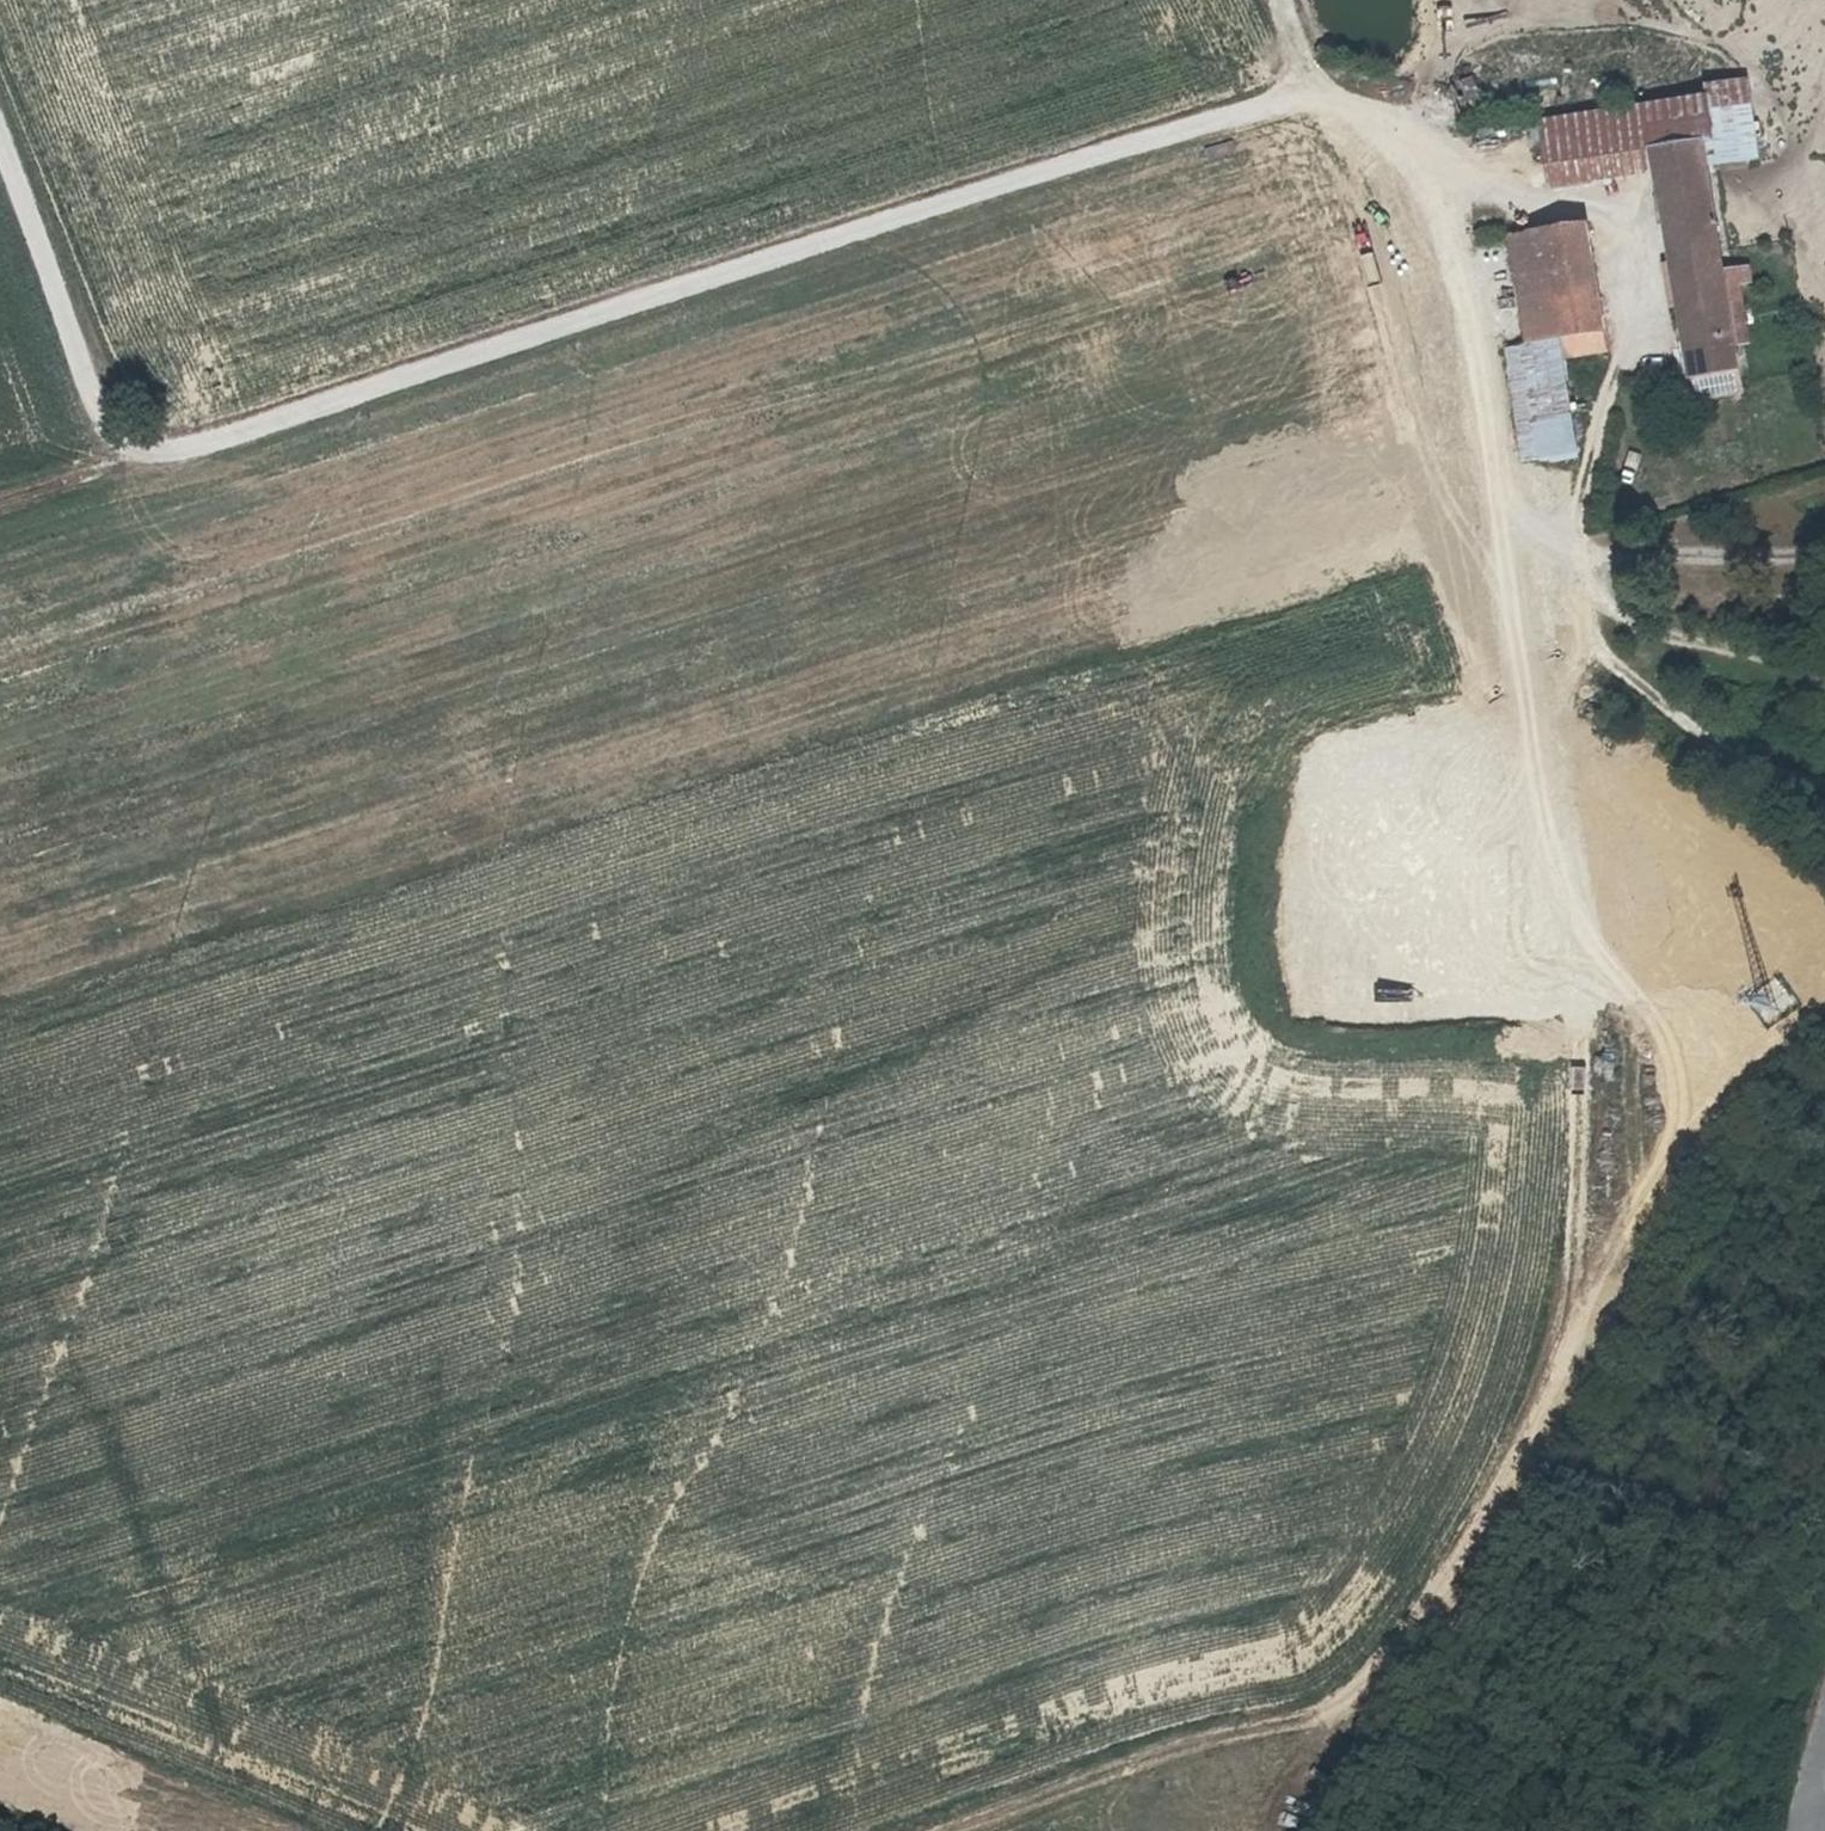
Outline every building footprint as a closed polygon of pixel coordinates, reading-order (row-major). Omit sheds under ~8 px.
[(1705,165),(1715,163),(1709,108),(1707,94),(1699,95),(1701,135),(1705,165)] [(1544,185),(1651,171),(1705,165),(1701,135),(1699,95),(1536,117),(1544,185)] [(1749,103),(1709,108),(1715,163),(1757,159),(1749,103)] [(1705,165),(1651,171),(1665,267),(1670,308),(1681,375),(1735,368),(1713,218),(1705,165)] [(1535,233),(1549,335),(1553,355),(1601,348),(1582,228),(1535,233)] [(1516,339),(1549,335),(1535,233),(1501,238),(1516,339)] [(1670,308),(1665,267),(1656,268),(1662,309),(1670,308)]
